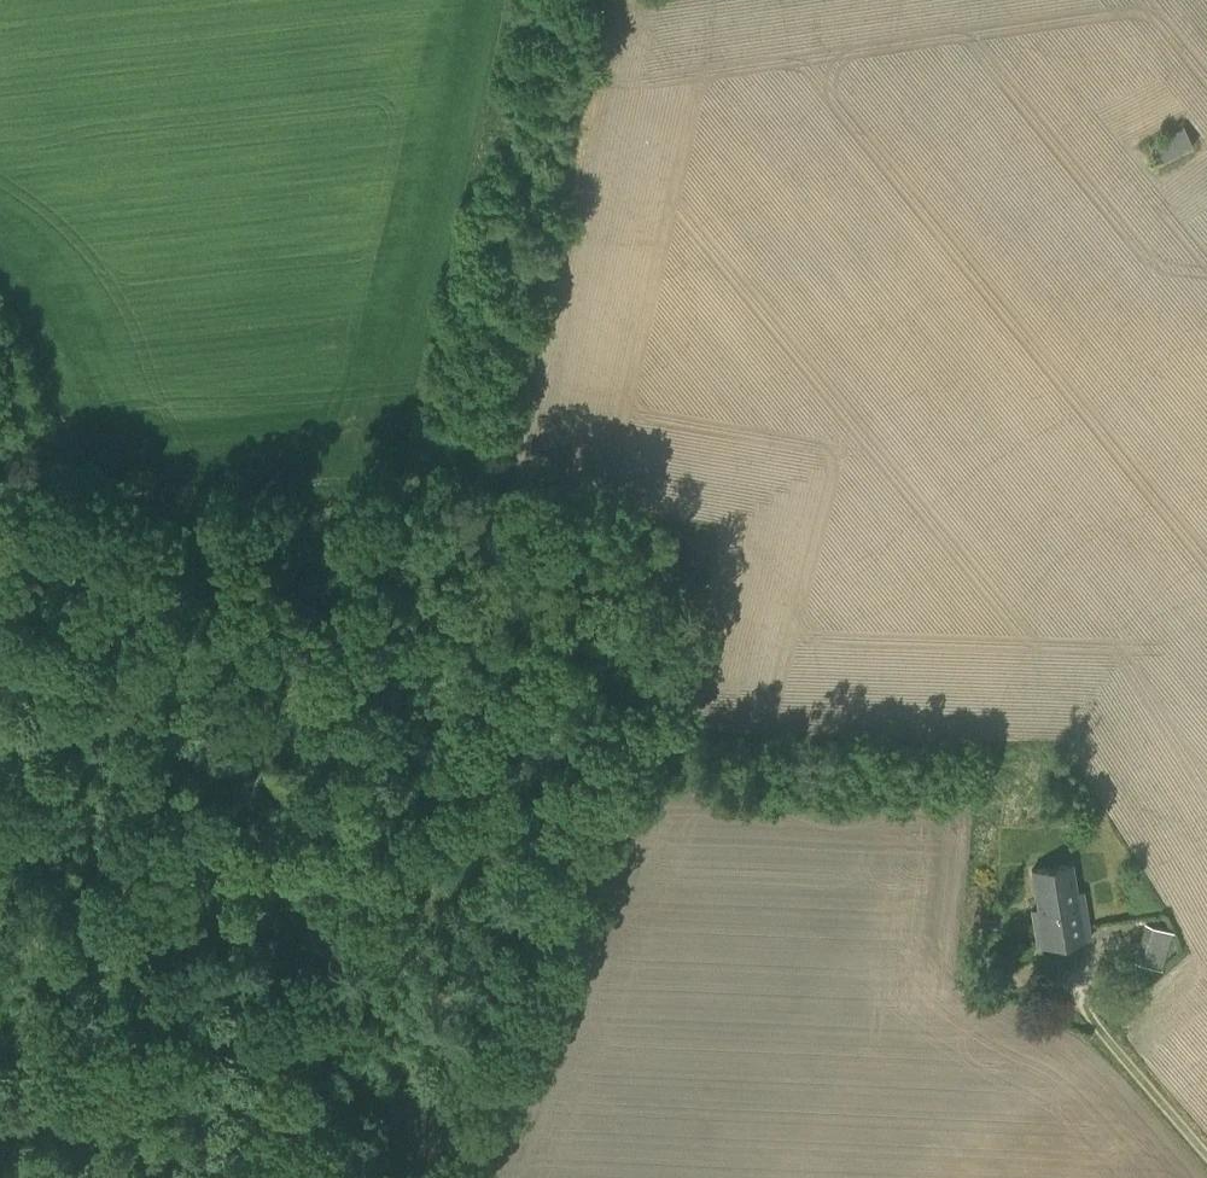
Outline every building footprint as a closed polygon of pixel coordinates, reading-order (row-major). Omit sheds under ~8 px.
[(1193,145),(1183,124),(1147,142),(1157,162),(1193,145)] [(1073,863),(1032,870),(1038,909),(1032,910),(1038,946),(1091,937),(1083,890),(1078,891),(1073,863)] [(1142,918),(1132,957),(1165,965),(1175,927),(1142,918)]
